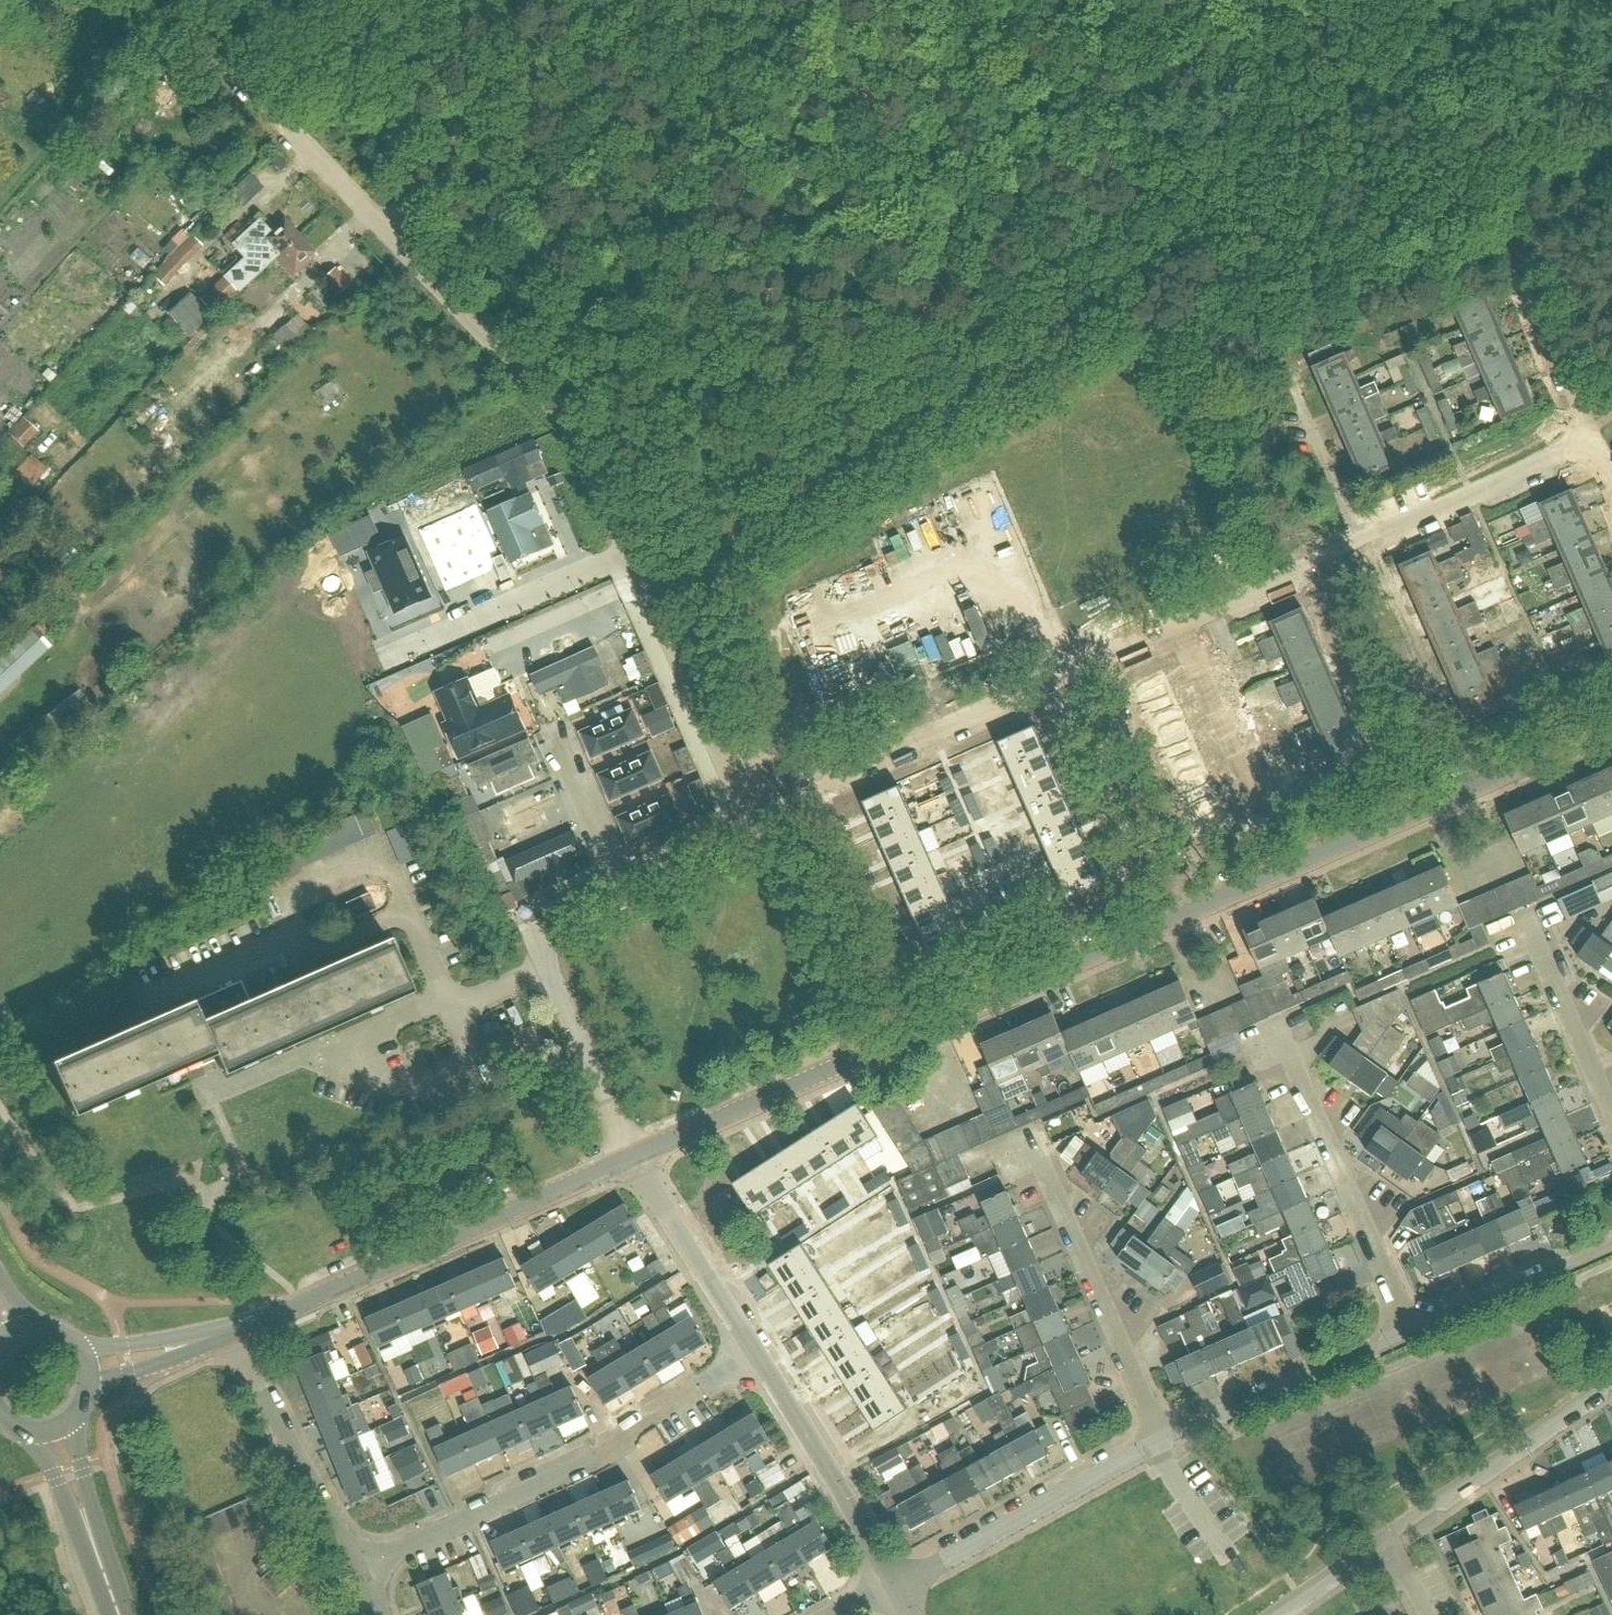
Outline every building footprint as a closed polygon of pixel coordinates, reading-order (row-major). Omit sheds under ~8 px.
[(158,282),(220,232),(206,216),(144,265),(158,282)] [(240,291),(274,259),(299,237),(284,221),(279,226),(275,222),(267,230),(259,221),(233,246),(245,259),(226,277),(240,291)] [(299,237),(274,259),(293,278),(311,261),(308,258),(313,252),(299,237)] [(323,279),(338,295),(349,284),(334,268),(323,279)] [(212,313),(237,290),(226,277),(201,301),(212,313)] [(1457,305),(1450,308),(1460,331),(1464,330),(1496,316),(1486,293),(1457,305)] [(314,335),(297,315),(284,326),(301,346),(314,335)] [(1464,330),(1460,331),(1469,354),(1473,352),(1505,338),(1496,316),(1464,330)] [(1416,336),(1408,339),(1413,351),(1422,348),(1416,336)] [(1473,352),(1469,354),(1479,376),(1483,374),(1515,361),(1505,338),(1473,352)] [(1399,358),(1408,354),(1402,342),(1394,346),(1399,358)] [(1314,367),(1313,368),(1323,391),(1356,377),(1359,376),(1349,352),(1346,354),(1337,357),(1314,367)] [(1405,370),(1413,366),(1408,354),(1399,358),(1405,370)] [(1426,358),(1418,362),(1423,374),(1431,370),(1426,358)] [(1483,374),(1479,376),(1489,399),(1493,397),(1525,383),(1515,361),(1483,374)] [(1428,386),(1429,386),(1437,382),(1431,370),(1423,374),(1428,386)] [(1356,377),(1323,391),(1333,414),(1366,399),(1369,398),(1359,376),(1356,377)] [(1493,397),(1489,399),(1499,422),(1503,420),(1535,406),(1525,383),(1493,397)] [(1427,399),(1422,387),(1414,390),(1419,402),(1427,399)] [(1366,399),(1333,414),(1343,436),(1376,422),(1379,420),(1369,398),(1366,399)] [(1433,411),(1427,399),(1419,402),(1425,414),(1433,411)] [(1443,419),(1451,415),(1446,403),(1438,406),(1438,407),(1443,419)] [(0,425),(0,426),(15,442),(32,426),(17,410),(0,425)] [(1448,431),(1449,431),(1457,427),(1451,415),(1443,419),(1448,431)] [(1380,422),(1388,442),(1401,436),(1392,416),(1380,422)] [(1376,422),(1343,436),(1353,458),(1385,444),(1389,443),(1379,420),(1376,422)] [(1434,437),(1443,433),(1437,421),(1429,425),(1434,437)] [(1402,438),(1389,444),(1398,464),(1411,458),(1402,438)] [(534,440),(498,457),(513,490),(549,474),(534,440)] [(1385,444),(1353,458),(1363,482),(1395,467),(1399,466),(1389,443),(1385,444)] [(1541,505),(1537,507),(1547,530),(1583,514),(1573,491),(1541,505)] [(532,493),(491,511),(514,565),(555,548),(532,493)] [(1583,514),(1547,530),(1557,552),(1561,550),(1593,536),(1583,514)] [(371,517),(332,535),(341,557),(381,539),(371,517)] [(1494,538),(1500,551),(1508,547),(1502,535),(1494,538)] [(1561,550),(1557,552),(1567,575),(1603,559),(1593,536),(1561,550)] [(406,538),(370,554),(396,614),(432,598),(406,538)] [(1485,557),(1494,553),(1488,541),(1480,545),(1485,557)] [(1436,551),(1400,567),(1411,590),(1446,574),(1436,551)] [(1512,557),(1504,561),(1509,573),(1517,569),(1512,557)] [(1567,575),(1576,597),(1580,595),(1611,581),(1611,580),(1603,559),(1567,575)] [(1495,579),(1504,576),(1498,563),(1490,567),(1495,579)] [(1517,569),(1509,573),(1515,585),(1523,581),(1517,569)] [(1446,574),(1411,590),(1420,612),(1452,598),(1456,596),(1446,574)] [(1501,591),(1509,588),(1504,576),(1495,579),(1501,591)] [(1576,597),(1586,619),(1611,608),(1611,581),(1580,595),(1576,597)] [(1452,598),(1420,612),(1430,634),(1466,619),(1456,596),(1452,598)] [(1524,606),(1529,618),(1537,614),(1532,602),(1524,606)] [(1518,608),(1510,612),(1515,624),(1523,620),(1518,608)] [(1586,619),(1596,642),(1600,640),(1611,635),(1611,608),(1586,619)] [(1271,623),(1267,625),(1278,648),(1313,632),(1303,609),(1271,623)] [(1467,619),(1475,640),(1488,634),(1479,614),(1467,619)] [(1529,618),(1534,630),(1543,626),(1537,614),(1529,618)] [(1466,619),(1430,634),(1440,657),(1472,643),(1476,641),(1466,619)] [(1523,620),(1515,624),(1520,636),(1528,633),(1529,633),(1523,620)] [(51,646),(33,627),(0,657),(0,694),(51,646)] [(505,678),(531,663),(511,629),(485,644),(505,678)] [(592,637),(598,657),(624,649),(618,629),(592,637)] [(1313,632),(1278,648),(1287,670),(1292,668),(1323,654),(1313,632)] [(1596,642),(1606,665),(1610,663),(1611,662),(1611,635),(1600,640),(1596,642)] [(1472,643),(1440,657),(1450,679),(1486,663),(1476,641),(1472,643)] [(1543,650),(1549,662),(1557,658),(1552,646),(1543,650)] [(643,678),(655,673),(645,652),(633,657),(643,678)] [(1225,656),(1231,669),(1239,665),(1234,653),(1225,656)] [(1535,669),(1543,665),(1538,653),(1537,653),(1529,656),(1535,669)] [(573,700),(608,686),(595,654),(536,678),(543,693),(566,684),(573,700)] [(1292,668),(1287,670),(1297,693),(1333,677),(1323,654),(1292,668)] [(1549,662),(1554,674),(1562,671),(1557,658),(1549,662)] [(1225,671),(1219,659),(1211,663),(1217,675),(1225,671)] [(1486,663),(1450,679),(1460,702),(1492,687),(1496,686),(1486,663)] [(1540,681),(1548,677),(1543,665),(1535,669),(1540,681)] [(498,667),(429,697),(455,759),(525,729),(498,667)] [(1165,670),(1132,685),(1143,708),(1179,692),(1168,669),(1165,670)] [(1251,689),(1270,684),(1266,673),(1247,678),(1251,689)] [(1243,675),(1235,679),(1241,691),(1249,687),(1243,675)] [(1333,677),(1297,693),(1307,715),(1311,713),(1343,699),(1333,677)] [(1235,693),(1229,681),(1221,685),(1226,697),(1235,693)] [(665,707),(669,706),(670,705),(660,683),(659,683),(647,689),(656,711),(665,707)] [(1492,687),(1460,702),(1470,724),(1502,710),(1506,709),(1496,686),(1492,687)] [(1249,687),(1241,691),(1246,703),(1254,699),(1249,687)] [(1179,692),(1143,708),(1152,730),(1185,716),(1188,715),(1179,692)] [(26,764),(93,712),(77,693),(11,744),(26,764)] [(1226,697),(1232,709),(1240,706),(1235,693),(1226,697)] [(1311,713),(1307,715),(1317,737),(1353,721),(1343,699),(1311,713)] [(656,711),(643,717),(652,739),(675,729),(665,707),(656,711)] [(645,737),(634,710),(581,733),(592,760),(645,737)] [(1185,716),(1152,730),(1162,753),(1198,737),(1188,715),(1185,716)] [(433,753),(443,749),(430,719),(402,731),(424,781),(442,773),(433,753)] [(1255,723),(1260,735),(1268,732),(1263,720),(1255,723)] [(1353,721),(1317,737),(1327,760),(1331,758),(1363,744),(1353,721)] [(1249,726),(1241,729),(1246,741),(1254,738),(1249,726)] [(1035,727),(999,743),(1009,766),(1045,750),(1035,727)] [(1274,744),(1268,732),(1260,735),(1265,748),(1265,747),(1274,744)] [(544,769),(530,737),(469,764),(483,796),(544,769)] [(1198,737),(1162,753),(1172,775),(1205,761),(1208,759),(1198,737)] [(1254,738),(1246,741),(1251,754),(1259,750),(1254,738)] [(1331,758),(1327,760),(1337,783),(1341,781),(1373,767),(1363,744),(1331,758)] [(685,775),(697,770),(698,770),(688,747),(687,747),(675,753),(685,775)] [(433,753),(442,773),(454,768),(445,748),(443,749),(433,753)] [(1045,750),(1009,766),(1019,788),(1055,772),(1045,750)] [(652,752),(599,776),(611,802),(664,779),(652,752)] [(1205,761),(1172,775),(1182,797),(1218,782),(1208,759),(1205,761)] [(1274,768),(1280,780),(1288,777),(1283,764),(1274,768)] [(1598,774),(1611,806),(1611,768),(1598,774)] [(1266,786),(1274,783),(1268,770),(1260,774),(1266,786)] [(956,775),(955,775),(961,787),(969,784),(964,772),(956,775)] [(1055,772),(1019,788),(1029,811),(1065,795),(1055,772)] [(1611,815),(1611,806),(1598,774),(1576,784),(1592,823),(1611,815)] [(1293,789),(1288,777),(1280,780),(1285,792),(1293,789)] [(950,778),(941,782),(947,794),(955,790),(950,778)] [(702,779),(701,780),(689,785),(699,807),(711,802),(712,802),(702,779)] [(456,805),(468,800),(459,780),(447,785),(456,805)] [(916,781),(900,788),(909,809),(925,802),(916,781)] [(1218,782),(1182,797),(1191,820),(1224,805),(1227,804),(1218,782)] [(1279,795),(1274,783),(1266,786),(1271,798),(1279,795)] [(1597,834),(1592,823),(1576,784),(1552,795),(1569,834),(1583,828),(1587,838),(1597,834)] [(495,810),(508,840),(563,815),(550,786),(495,810)] [(899,787),(863,803),(874,826),(909,810),(909,809),(900,788),(899,787)] [(966,797),(965,797),(971,810),(979,806),(974,794),(966,797)] [(630,845),(683,822),(671,795),(618,818),(630,845)] [(1065,795),(1029,811),(1038,833),(1074,817),(1065,795)] [(1546,844),(1569,834),(1552,795),(1529,805),(1546,844)] [(960,800),(951,804),(957,816),(965,812),(960,800)] [(1224,805),(1191,820),(1202,843),(1235,828),(1238,827),(1227,804),(1224,805)] [(1522,854),(1546,844),(1529,805),(1505,815),(1513,835),(1522,854)] [(979,806),(971,810),(976,822),(984,818),(979,806)] [(909,810),(874,826),(883,848),(919,832),(909,810)] [(461,817),(470,837),(482,832),(473,812),(461,817)] [(965,812),(957,816),(963,828),(970,824),(971,824),(965,812)] [(356,818),(366,840),(377,835),(367,813),(356,818)] [(1074,817),(1038,833),(1048,855),(1084,839),(1074,817)] [(345,823),(355,845),(366,840),(356,818),(345,823)] [(334,828),(344,850),(355,845),(345,823),(334,828)] [(388,833),(387,833),(392,844),(412,835),(407,824),(388,833)] [(323,833),(333,855),(344,850),(334,828),(323,833)] [(920,833),(929,853),(941,848),(932,828),(920,833)] [(505,860),(513,881),(583,853),(574,832),(505,860)] [(919,832),(883,848),(893,870),(929,854),(929,853),(920,833),(919,832)] [(312,838),(322,859),(333,855),(323,833),(312,838)] [(1048,855),(1038,833),(1026,838),(1036,861),(1048,855)] [(392,844),(397,855),(417,846),(412,835),(392,844)] [(301,843),(311,864),(322,859),(312,838),(301,843)] [(985,842),(991,854),(999,850),(993,838),(985,842)] [(1084,839),(1048,855),(1058,878),(1094,862),(1084,839)] [(290,847),(300,869),(311,864),(301,843),(290,847)] [(475,849),(484,869),(496,864),(487,844),(475,849)] [(979,844),(971,848),(977,860),(985,856),(979,844)] [(422,857),(417,846),(397,855),(402,866),(422,857)] [(1587,877),(1604,870),(1600,860),(1602,859),(1600,853),(1590,849),(1578,855),(1583,867),(1583,868),(1587,877)] [(999,850),(991,854),(996,866),(1004,862),(999,850)] [(929,854),(893,870),(903,893),(939,877),(929,854)] [(985,856),(977,860),(982,872),(990,869),(985,856)] [(1094,862),(1058,878),(1068,901),(1104,885),(1094,862)] [(1458,906),(1459,905),(1442,866),(1418,876),(1435,916),(1458,906)] [(1563,888),(1581,880),(1577,870),(1559,878),(1563,888)] [(1542,897),(1537,888),(1531,873),(1519,879),(1529,903),(1542,897)] [(1593,881),(1601,899),(1611,894),(1611,873),(1593,881)] [(498,901),(510,896),(501,876),(489,881),(498,901)] [(1411,926),(1435,916),(1418,876),(1395,887),(1411,926)] [(939,877),(903,893),(913,915),(949,899),(939,877)] [(1517,908),(1529,903),(1519,879),(1507,884),(1517,908)] [(1537,888),(1542,897),(1559,890),(1554,880),(1537,888)] [(1005,886),(1010,898),(1019,895),(1013,883),(1005,886)] [(1505,914),(1517,908),(1507,884),(1495,889),(1505,914)] [(1388,936),(1411,926),(1395,887),(1371,897),(1388,936)] [(999,889),(991,893),(997,905),(1005,901),(999,889)] [(1493,919),(1505,914),(1495,889),(1483,895),(1493,919)] [(354,920),(377,910),(369,893),(346,903),(354,920)] [(1019,895),(1010,898),(1016,911),(1016,910),(1024,907),(1019,895)] [(1481,924),(1493,919),(1483,895),(1471,900),(1481,924)] [(1365,946),(1388,936),(1371,897),(1347,907),(1365,946)] [(949,899),(913,915),(923,937),(959,921),(949,899)] [(1315,902),(1314,899),(1290,909),(1307,948),(1331,938),(1315,902)] [(1469,930),(1481,924),(1471,900),(1459,905),(1458,906),(1469,930)] [(1005,901),(997,905),(1002,917),(1010,913),(1005,901)] [(1323,917),(1340,957),(1356,950),(1362,964),(1371,960),(1365,946),(1347,907),(1323,917)] [(1284,958),(1285,958),(1307,948),(1290,909),(1267,920),(1284,958)] [(1267,920),(1243,931),(1263,977),(1264,980),(1289,969),(1285,958),(1284,958),(1267,920)] [(959,921),(923,937),(933,960),(969,944),(959,921)] [(1599,972),(1611,953),(1611,928),(1603,940),(1583,926),(1570,943),(1581,950),(1577,956),(1599,972)] [(1453,959),(1471,952),(1466,942),(1449,950),(1453,959)] [(181,1065),(213,1050),(222,1070),(411,987),(392,945),(252,1006),(243,986),(53,1070),(72,1113),(181,1065)] [(1429,970),(1448,962),(1443,952),(1425,960),(1429,970)] [(1599,972),(1611,982),(1611,953),(1599,972)] [(1406,980),(1424,972),(1420,962),(1402,970),(1406,980)] [(1383,990),(1401,982),(1396,972),(1378,980),(1383,990)] [(1441,1005),(1437,1007),(1446,1027),(1462,1019),(1462,1020),(1480,1012),(1514,998),(1503,972),(1478,983),(1468,988),(1472,998),(1444,1010),(1441,1005)] [(1325,993),(1343,985),(1339,975),(1321,983),(1325,993)] [(1256,995),(1269,989),(1264,980),(1263,977),(1239,987),(1244,1000),(1256,995)] [(1196,1021),(1197,1021),(1180,981),(1156,992),(1173,1031),(1187,1024),(1191,1031),(1199,1028),(1196,1021)] [(1360,1000),(1377,992),(1373,982),(1355,990),(1360,1000)] [(1256,995),(1267,1018),(1297,1005),(1292,995),(1290,989),(1279,984),(1269,989),(1256,995)] [(1302,1003),(1320,995),(1316,985),(1298,993),(1302,1003)] [(1389,1027),(1391,1029),(1406,1008),(1398,990),(1366,1004),(1367,1005),(1368,1005),(1374,1017),(1351,1048),(1334,1036),(1318,1057),(1349,1081),(1389,1027)] [(1149,1041),(1173,1031),(1156,992),(1132,1002),(1149,1041)] [(1430,992),(1410,1000),(1426,1036),(1446,1027),(1437,1007),(1430,992)] [(1255,1024),(1267,1018),(1256,995),(1244,1000),(1255,1024)] [(1480,1012),(1462,1020),(1467,1032),(1494,1020),(1499,1031),(1524,1020),(1515,999),(1514,998),(1480,1012)] [(1243,1029),(1255,1024),(1244,1000),(1232,1005),(1243,1029)] [(1126,1051),(1149,1041),(1132,1002),(1109,1013),(1126,1051)] [(1231,1034),(1243,1029),(1232,1005),(1220,1010),(1231,1034)] [(1226,1036),(1231,1034),(1220,1010),(1208,1016),(1219,1040),(1226,1036)] [(1102,1061),(1126,1051),(1109,1013),(1086,1023),(1102,1061)] [(1029,1025),(1046,1064),(1070,1053),(1053,1015),(1029,1025)] [(1207,1045),(1219,1040),(1208,1016),(1197,1021),(1196,1021),(1199,1028),(1206,1045),(1207,1045)] [(1499,1059),(1535,1044),(1524,1020),(1499,1031),(1504,1044),(1495,1048),(1499,1059)] [(1079,1072),(1102,1061),(1086,1023),(1062,1033),(1079,1072)] [(1005,1035),(1023,1074),(1037,1068),(1042,1078),(1050,1074),(1046,1064),(1029,1025),(1005,1035)] [(1403,1038),(1391,1029),(1389,1027),(1349,1081),(1371,1097),(1375,1091),(1385,1099),(1397,1082),(1380,1070),(1403,1038)] [(973,1092),(983,1115),(995,1110),(1008,1104),(1007,1100),(1030,1090),(1023,1074),(1005,1035),(981,1046),(989,1065),(977,1070),(985,1087),(973,1092)] [(1520,1078),(1545,1067),(1535,1044),(1499,1059),(1500,1060),(1498,1061),(1503,1073),(1515,1068),(1520,1078)] [(1191,1075),(1209,1067),(1204,1057),(1187,1065),(1191,1075)] [(1530,1102),(1555,1091),(1545,1067),(1520,1078),(1530,1102)] [(1167,1085),(1185,1077),(1181,1068),(1163,1076),(1167,1085)] [(1452,1095),(1463,1090),(1461,1081),(1459,1077),(1447,1083),(1452,1095)] [(1144,1096),(1162,1088),(1158,1078),(1140,1086),(1144,1096)] [(1226,1125),(1265,1107),(1254,1083),(1215,1100),(1226,1125)] [(1435,1084),(1424,1097),(1432,1103),(1442,1089),(1435,1084)] [(1128,1091),(1125,1085),(1115,1089),(1117,1096),(1116,1096),(1120,1106),(1138,1098),(1134,1088),(1128,1091)] [(1064,1107),(1082,1099),(1078,1090),(1060,1098),(1064,1107)] [(1526,1132),(1540,1126),(1566,1115),(1555,1091),(1530,1102),(1530,1103),(1517,1109),(1498,1117),(1504,1130),(1523,1123),(1526,1132)] [(880,1122),(902,1108),(895,1096),(873,1111),(880,1122)] [(1098,1116),(1115,1108),(1111,1098),(1093,1106),(1098,1116)] [(1192,1113),(1186,1099),(1162,1110),(1168,1124),(1192,1113)] [(1041,1118),(1059,1110),(1055,1100),(1037,1108),(1041,1118)] [(1102,1190),(1133,1148),(1157,1117),(1149,1100),(1104,1119),(1105,1121),(1106,1120),(1115,1116),(1126,1132),(1111,1153),(1111,1159),(1109,1161),(1087,1145),(1074,1161),(1085,1169),(1081,1174),(1102,1190)] [(995,1110),(1005,1133),(1035,1120),(1031,1111),(1014,1118),(1008,1104),(995,1110)] [(858,1105),(836,1118),(857,1152),(879,1138),(858,1105)] [(1276,1131),(1265,1107),(1226,1125),(1210,1132),(1216,1144),(1231,1138),(1236,1148),(1250,1142),(1276,1131)] [(887,1133),(909,1119),(902,1108),(880,1122),(887,1133)] [(994,1138),(1005,1133),(995,1110),(983,1115),(994,1138)] [(1386,1164),(1417,1123),(1416,1122),(1417,1122),(1407,1114),(1401,1123),(1385,1111),(1376,1112),(1358,1136),(1368,1143),(1364,1149),(1386,1164)] [(1468,1131),(1481,1125),(1474,1114),(1463,1119),(1468,1131)] [(982,1144),(994,1138),(983,1115),(971,1120),(982,1144)] [(1551,1149),(1576,1138),(1566,1115),(1540,1126),(1546,1139),(1512,1155),(1516,1164),(1551,1149)] [(836,1118),(816,1131),(837,1165),(857,1152),(836,1118)] [(894,1144),(916,1130),(909,1119),(887,1133),(894,1144)] [(970,1149),(982,1144),(971,1120),(959,1125),(970,1149)] [(1417,1123),(1386,1164),(1408,1180),(1411,1175),(1422,1183),(1434,1166),(1412,1150),(1419,1140),(1425,1128),(1417,1123)] [(958,1154),(970,1149),(959,1125),(948,1130),(958,1154)] [(1178,1146),(1192,1140),(1187,1129),(1174,1135),(1178,1146)] [(1477,1154),(1496,1145),(1489,1129),(1470,1137),(1477,1154)] [(934,1165),(924,1141),(916,1130),(894,1144),(914,1174),(934,1165)] [(958,1155),(958,1154),(948,1130),(936,1136),(946,1160),(958,1155)] [(816,1131),(795,1144),(816,1178),(837,1165),(816,1131)] [(1286,1155),(1276,1131),(1250,1142),(1255,1153),(1228,1166),(1233,1178),(1286,1155)] [(934,1165),(946,1160),(936,1136),(924,1141),(934,1165)] [(1296,1160),(1312,1150),(1303,1136),(1287,1146),(1296,1160)] [(1576,1138),(1551,1149),(1516,1164),(1521,1176),(1525,1186),(1548,1176),(1547,1173),(1550,1164),(1556,1161),(1562,1174),(1587,1163),(1576,1138)] [(1189,1169),(1202,1163),(1192,1139),(1192,1140),(1178,1146),(1183,1157),(1189,1169)] [(795,1144),(775,1158),(796,1191),(816,1178),(795,1144)] [(1133,1148),(1102,1190),(1123,1206),(1127,1201),(1138,1209),(1150,1192),(1128,1176),(1142,1155),(1133,1148)] [(1511,1153),(1492,1161),(1496,1173),(1516,1164),(1512,1155),(1511,1153)] [(914,1174),(897,1182),(911,1214),(948,1197),(972,1187),(958,1155),(946,1160),(934,1165),(914,1174)] [(1296,1178),(1286,1155),(1233,1178),(1238,1190),(1250,1185),(1255,1196),(1271,1189),(1296,1178)] [(775,1158),(754,1171),(773,1201),(775,1204),(796,1191),(775,1158)] [(1202,1163),(1189,1169),(1194,1182),(1199,1193),(1213,1187),(1202,1163)] [(1451,1182),(1472,1173),(1468,1163),(1447,1172),(1451,1182)] [(1516,1164),(1496,1173),(1502,1185),(1508,1182),(1521,1176),(1516,1164)] [(754,1171),(733,1184),(751,1214),(752,1214),(754,1217),(775,1204),(773,1201),(754,1171)] [(876,1179),(880,1187),(892,1180),(887,1172),(876,1179)] [(1554,1193),(1533,1203),(1534,1204),(1540,1217),(1561,1208),(1560,1205),(1588,1192),(1580,1174),(1552,1187),(1554,1193)] [(1254,1225),(1281,1213),(1307,1202),(1296,1178),(1271,1189),(1255,1196),(1260,1208),(1252,1212),(1248,1213),(1254,1225)] [(880,1187),(876,1179),(864,1186),(869,1194),(880,1187)] [(1174,1226),(1194,1199),(1187,1187),(1153,1235),(1146,1246),(1123,1228),(1111,1245),(1121,1253),(1117,1258),(1138,1274),(1174,1226)] [(1204,1204),(1217,1198),(1213,1187),(1199,1193),(1204,1204)] [(1457,1191),(1434,1201),(1438,1210),(1461,1200),(1457,1191)] [(966,1238),(1018,1216),(1007,1192),(982,1203),(987,1215),(977,1220),(974,1214),(959,1221),(966,1238)] [(1533,1235),(1530,1228),(1542,1223),(1540,1217),(1534,1204),(1533,1203),(1530,1196),(1517,1202),(1521,1210),(1509,1215),(1499,1192),(1487,1198),(1508,1246),(1533,1235)] [(835,1205),(840,1213),(851,1206),(846,1198),(835,1205)] [(1485,1256),(1508,1246),(1487,1198),(1478,1202),(1481,1214),(1486,1225),(1474,1230),(1485,1256)] [(890,1203),(895,1215),(904,1212),(898,1200),(890,1203)] [(1461,1266),(1450,1241),(1446,1231),(1445,1230),(1446,1229),(1438,1210),(1434,1201),(1411,1210),(1402,1223),(1423,1236),(1432,1232),(1438,1246),(1414,1257),(1422,1276),(1434,1271),(1437,1277),(1461,1266)] [(1317,1225),(1307,1202),(1281,1213),(1254,1225),(1254,1226),(1226,1240),(1231,1253),(1260,1239),(1259,1236),(1286,1224),(1292,1236),(1317,1225)] [(599,1221),(618,1252),(630,1245),(627,1241),(642,1232),(634,1220),(635,1220),(633,1217),(626,1205),(599,1221)] [(824,1213),(828,1220),(840,1213),(835,1205),(824,1213)] [(948,1232),(937,1210),(914,1220),(925,1243),(948,1232)] [(909,1224),(904,1212),(895,1215),(901,1227),(909,1224)] [(1003,1251),(1028,1239),(1018,1216),(966,1238),(967,1239),(973,1236),(978,1248),(998,1239),(1003,1251)] [(1485,1256),(1474,1230),(1469,1219),(1446,1229),(1445,1230),(1446,1231),(1450,1241),(1461,1266),(1485,1256)] [(607,1259),(618,1252),(599,1221),(574,1236),(590,1263),(604,1254),(607,1259)] [(794,1232),(799,1239),(810,1232),(805,1224),(794,1232)] [(1317,1225),(1292,1236),(1282,1241),(1287,1252),(1269,1260),(1274,1272),(1328,1249),(1317,1225)] [(1160,1290),(1164,1284),(1174,1292),(1187,1276),(1195,1264),(1175,1249),(1185,1234),(1174,1226),(1138,1274),(1160,1290)] [(897,1255),(913,1244),(901,1229),(886,1240),(897,1255)] [(783,1239),(787,1246),(799,1239),(794,1232),(783,1239)] [(576,1271),(590,1263),(574,1236),(549,1252),(568,1283),(579,1276),(576,1271)] [(1013,1274),(1039,1263),(1028,1239),(1003,1251),(1013,1274)] [(802,1244),(769,1265),(783,1286),(816,1265),(802,1244)] [(916,1260),(924,1257),(918,1245),(910,1248),(916,1260)] [(943,1249),(929,1255),(935,1266),(947,1261),(943,1249)] [(1285,1311),(1300,1304),(1295,1292),(1338,1273),(1328,1249),(1274,1272),(1268,1275),(1285,1311)] [(556,1290),(568,1283),(549,1252),(522,1268),(530,1280),(529,1280),(531,1282),(539,1294),(553,1285),(556,1290)] [(924,1257),(916,1260),(921,1272),(929,1269),(924,1257)] [(476,1271),(491,1305),(503,1299),(501,1294),(517,1287),(511,1275),(512,1274),(510,1272),(504,1259),(476,1271)] [(659,1260),(648,1267),(654,1277),(665,1270),(659,1260)] [(898,1288),(915,1274),(904,1261),(887,1275),(898,1288)] [(1024,1298),(1049,1287),(1039,1263),(1013,1274),(995,1282),(1000,1294),(1018,1286),(1024,1298)] [(1200,1298),(1229,1284),(1220,1263),(1190,1277),(1200,1298)] [(816,1265),(783,1286),(796,1307),(829,1286),(816,1265)] [(479,1310),(491,1305),(476,1271),(449,1283),(462,1312),(477,1305),(479,1310)] [(579,1276),(568,1283),(583,1309),(602,1298),(586,1272),(579,1276)] [(872,1307),(878,1316),(905,1300),(905,1301),(931,1285),(924,1275),(872,1307)] [(654,1313),(682,1359),(708,1343),(701,1332),(701,1331),(700,1329),(699,1329),(692,1317),(678,1326),(663,1302),(674,1295),(665,1280),(643,1294),(654,1313)] [(1248,1311),(1268,1302),(1259,1281),(1239,1290),(1248,1311)] [(447,1318),(462,1312),(449,1283),(422,1295),(437,1329),(449,1323),(447,1318)] [(951,1302),(965,1295),(957,1285),(946,1291),(951,1302)] [(829,1286),(796,1307),(809,1327),(842,1306),(829,1286)] [(1049,1287),(1024,1298),(1029,1310),(1010,1318),(1016,1330),(1034,1322),(1034,1321),(1059,1310),(1049,1287)] [(931,1293),(936,1305),(944,1301),(939,1289),(931,1293)] [(1259,1355),(1248,1330),(1241,1316),(1242,1316),(1233,1296),(1232,1296),(1230,1291),(1219,1296),(1219,1297),(1207,1302),(1213,1316),(1225,1311),(1236,1335),(1224,1340),(1235,1366),(1259,1355)] [(424,1334),(437,1329),(422,1295),(395,1307),(407,1335),(422,1329),(424,1334)] [(962,1325),(973,1320),(968,1308),(965,1296),(965,1295),(951,1302),(962,1325)] [(633,1305),(640,1317),(650,1311),(643,1299),(633,1305)] [(949,1313),(944,1301),(936,1305),(941,1317),(949,1313)] [(1203,1321),(1213,1316),(1207,1302),(1195,1308),(1196,1309),(1184,1314),(1190,1328),(1211,1376),(1235,1366),(1224,1340),(1213,1345),(1203,1321)] [(479,1310),(484,1322),(496,1317),(491,1305),(479,1310)] [(842,1306),(809,1327),(822,1348),(855,1327),(842,1306)] [(414,1350),(407,1335),(395,1307),(367,1319),(386,1362),(414,1350)] [(500,1311),(505,1332),(517,1329),(513,1309),(500,1311)] [(1044,1345),(1070,1334),(1059,1310),(1034,1321),(1034,1322),(1016,1330),(1026,1353),(1044,1345)] [(560,1311),(541,1321),(547,1334),(561,1334),(570,1329),(560,1311)] [(1259,1355),(1283,1345),(1280,1339),(1292,1333),(1284,1314),(1258,1326),(1252,1311),(1242,1316),(1241,1316),(1248,1330),(1259,1355)] [(657,1375),(682,1359),(654,1313),(643,1320),(655,1340),(641,1348),(657,1375)] [(1185,1329),(1180,1317),(1157,1327),(1165,1346),(1179,1340),(1176,1333),(1185,1329)] [(972,1348),(986,1342),(980,1333),(973,1320),(962,1325),(968,1339),(972,1348)] [(499,1348),(490,1327),(475,1334),(484,1355),(499,1348)] [(855,1327),(822,1348),(835,1369),(868,1347),(855,1327)] [(1187,1387),(1211,1376),(1190,1328),(1181,1332),(1184,1344),(1189,1356),(1164,1367),(1173,1386),(1184,1381),(1187,1387)] [(951,1338),(956,1350),(965,1346),(959,1334),(951,1338)] [(1080,1357),(1070,1334),(1044,1345),(1049,1357),(1024,1368),(1029,1380),(1045,1373),(1080,1357)] [(657,1375),(641,1348),(627,1357),(616,1339),(605,1346),(631,1390),(657,1375)] [(525,1355),(535,1377),(564,1364),(553,1342),(525,1355)] [(986,1342),(972,1348),(978,1360),(990,1355),(986,1342)] [(363,1368),(374,1364),(364,1343),(354,1347),(363,1368)] [(605,1406),(631,1390),(605,1346),(593,1353),(604,1370),(589,1379),(596,1391),(598,1394),(605,1406)] [(970,1358),(965,1346),(956,1350),(962,1362),(970,1358)] [(868,1347),(835,1369),(848,1389),(881,1368),(868,1347)] [(308,1393),(337,1381),(331,1366),(336,1364),(331,1351),(308,1360),(297,1365),(308,1393)] [(515,1356),(496,1365),(504,1381),(522,1372),(515,1356)] [(1091,1382),(1080,1357),(1045,1373),(1063,1414),(1072,1434),(1101,1418),(1100,1418),(1093,1401),(1086,1384),(1091,1382)] [(881,1368),(848,1389),(861,1410),(894,1389),(881,1368)] [(934,1404),(976,1388),(968,1368),(927,1383),(934,1404)] [(482,1369),(468,1375),(473,1386),(475,1390),(489,1385),(482,1369)] [(412,1385),(424,1380),(420,1371),(409,1376),(412,1385)] [(542,1395),(557,1428),(585,1416),(579,1403),(580,1403),(579,1400),(578,1400),(573,1387),(557,1394),(547,1372),(534,1378),(542,1395)] [(473,1386),(468,1375),(458,1380),(463,1391),(473,1386)] [(320,1420),(353,1407),(352,1403),(359,1400),(356,1392),(349,1395),(348,1394),(343,1396),(337,1381),(308,1393),(320,1420)] [(1031,1394),(1027,1384),(1012,1392),(1017,1401),(1031,1394)] [(297,1405),(308,1401),(302,1385),(291,1390),(297,1405)] [(894,1389),(861,1410),(875,1431),(908,1410),(894,1389)] [(1005,1430),(1025,1467),(1048,1454),(1045,1449),(1056,1442),(1046,1424),(1023,1437),(999,1392),(987,1399),(997,1416),(996,1417),(1004,1431),(1005,1430)] [(530,1440),(557,1428),(542,1395),(530,1400),(533,1405),(517,1412),(530,1440)] [(983,1425),(996,1417),(997,1416),(987,1399),(977,1405),(973,1407),(983,1425)] [(530,1440),(517,1412),(502,1419),(494,1400),(482,1406),(503,1452),(530,1440)] [(503,1452),(482,1406),(470,1411),(478,1429),(463,1436),(476,1464),(503,1452)] [(331,1448),(359,1436),(353,1421),(358,1419),(353,1407),(320,1420),(331,1448)] [(396,1409),(387,1413),(394,1432),(403,1428),(396,1409)] [(728,1430),(747,1461),(759,1454),(756,1449),(771,1440),(763,1429),(764,1428),(762,1426),(754,1414),(728,1430)] [(942,1423),(948,1435),(958,1429),(953,1417),(942,1423)] [(935,1440),(948,1435),(942,1423),(931,1429),(935,1440)] [(476,1464),(463,1436),(448,1443),(440,1425),(427,1430),(433,1443),(448,1477),(476,1464)] [(736,1468),(747,1461),(728,1430),(703,1446),(719,1472),(733,1463),(736,1468)] [(1002,1479),(1025,1467),(1005,1430),(1004,1431),(994,1436),(1001,1449),(989,1455),(1002,1479)] [(342,1475),(376,1461),(371,1449),(366,1452),(359,1436),(331,1448),(342,1475)] [(897,1448),(904,1462),(905,1461),(904,1460),(914,1454),(908,1443),(897,1448)] [(1002,1479),(989,1455),(979,1461),(971,1445),(958,1453),(966,1468),(979,1492),(1002,1479)] [(415,1446),(395,1456),(407,1480),(427,1470),(415,1446)] [(719,1472),(703,1446),(678,1461),(697,1492),(708,1509),(721,1501),(708,1479),(719,1472)] [(966,1468),(958,1453),(954,1447),(939,1455),(951,1476),(944,1480),(957,1504),(979,1492),(966,1468)] [(879,1476),(904,1462),(897,1448),(872,1462),(879,1476)] [(1582,1463),(1586,1473),(1603,1465),(1609,1462),(1604,1452),(1582,1463)] [(768,1488),(788,1477),(778,1460),(758,1471),(768,1488)] [(376,1461),(342,1475),(353,1504),(354,1504),(366,1498),(366,1499),(369,1498),(369,1497),(382,1492),(376,1476),(381,1474),(376,1461)] [(686,1499),(697,1492),(678,1461),(652,1477),(659,1489),(660,1492),(661,1492),(668,1503),(683,1495),(686,1499)] [(1611,1491),(1611,1469),(1609,1462),(1603,1465),(1586,1473),(1611,1531),(1611,1502),(1608,1493),(1611,1491)] [(957,1504),(944,1480),(932,1486),(920,1463),(909,1470),(934,1517),(957,1504)] [(911,1529),(934,1517),(909,1470),(893,1478),(906,1501),(886,1512),(896,1530),(908,1524),(911,1529)] [(1611,1543),(1611,1531),(1586,1473),(1562,1484),(1573,1509),(1585,1503),(1591,1518),(1599,1535),(1604,1546),(1611,1543)] [(601,1494),(616,1527),(629,1521),(626,1516),(642,1509),(636,1497),(637,1496),(635,1494),(629,1481),(601,1494)] [(1561,1514),(1573,1509),(1562,1484),(1539,1494),(1557,1534),(1568,1528),(1561,1514)] [(255,1497),(264,1518),(275,1513),(266,1492),(255,1497)] [(604,1532),(616,1527),(601,1494),(574,1506),(587,1534),(602,1527),(604,1532)] [(1544,1539),(1557,1534),(1539,1494),(1514,1505),(1526,1530),(1537,1525),(1544,1539)] [(253,1523),(264,1518),(255,1497),(244,1501),(253,1523)] [(242,1527),(253,1523),(244,1501),(233,1506),(242,1527)] [(789,1532),(808,1563),(834,1547),(827,1536),(827,1535),(825,1533),(818,1521),(803,1530),(801,1526),(803,1525),(789,1501),(776,1509),(789,1532)] [(232,1532),(242,1527),(233,1506),(223,1511),(232,1532)] [(572,1541),(587,1534),(574,1506),(547,1518),(562,1551),(574,1546),(572,1541)] [(1462,1564),(1500,1546),(1513,1541),(1506,1527),(1499,1530),(1493,1515),(1490,1516),(1486,1509),(1472,1515),(1476,1523),(1467,1527),(1473,1541),(1456,1549),(1462,1564)] [(221,1536),(232,1532),(223,1511),(212,1515),(221,1536)] [(213,1540),(221,1536),(212,1515),(204,1519),(201,1520),(210,1541),(213,1540)] [(703,1532),(693,1516),(672,1529),(681,1545),(703,1532)] [(550,1557),(562,1551),(547,1518),(520,1530),(533,1558),(548,1551),(550,1557)] [(517,1565),(533,1558),(520,1530),(492,1542),(507,1576),(520,1570),(517,1565)] [(782,1578),(808,1563),(789,1532),(777,1539),(780,1543),(766,1552),(782,1578)] [(718,1533),(704,1541),(713,1556),(718,1554),(728,1548),(718,1533)] [(678,1547),(672,1535),(652,1544),(657,1556),(678,1547)] [(188,1549),(192,1560),(214,1553),(210,1541),(188,1549)] [(1563,1548),(1569,1562),(1580,1557),(1575,1545),(1563,1548)] [(1474,1590),(1512,1573),(1500,1546),(1462,1564),(1474,1590)] [(723,1597),(730,1609),(757,1593),(738,1562),(737,1563),(732,1554),(733,1554),(729,1547),(728,1548),(718,1554),(727,1569),(726,1569),(729,1574),(715,1583),(722,1595),(721,1595),(723,1597)] [(1557,1567),(1569,1562),(1563,1548),(1563,1549),(1552,1556),(1557,1567)] [(757,1593),(782,1578),(766,1552),(752,1560),(749,1555),(738,1562),(757,1593)] [(192,1560),(196,1571),(218,1564),(214,1553),(192,1560)] [(1593,1561),(1611,1601),(1611,1600),(1611,1553),(1593,1561)] [(470,1558),(479,1580),(483,1591),(498,1585),(493,1574),(489,1576),(480,1554),(470,1558)] [(688,1583),(697,1577),(684,1555),(668,1563),(671,1567),(672,1566),(684,1585),(688,1583)] [(294,1581),(303,1574),(287,1556),(279,1564),(294,1581)] [(197,1576),(200,1582),(221,1575),(219,1568),(218,1564),(196,1571),(197,1576)] [(285,1589),(294,1581),(279,1564),(270,1571),(285,1589)] [(602,1564),(586,1572),(593,1588),(609,1580),(602,1564)] [(276,1597),(285,1589),(270,1571),(261,1579),(276,1597)] [(1568,1595),(1596,1584),(1590,1572),(1564,1583),(1568,1595)] [(431,1613),(464,1600),(459,1587),(454,1589),(448,1573),(435,1579),(435,1578),(432,1579),(432,1580),(419,1585),(431,1613)] [(1525,1600),(1512,1573),(1474,1590),(1486,1614),(1491,1614),(1525,1600)] [(200,1582),(204,1593),(225,1586),(221,1575),(200,1582)] [(575,1577),(564,1582),(571,1598),(582,1593),(575,1577)] [(671,1614),(705,1614),(697,1597),(696,1597),(688,1583),(684,1585),(677,1589),(682,1597),(666,1604),(671,1614)] [(204,1593),(207,1604),(229,1597),(225,1586),(204,1593)] [(541,1610),(530,1586),(509,1596),(517,1614),(530,1614),(541,1610)] [(1491,1614),(1538,1614),(1536,1612),(1543,1608),(1537,1594),(1525,1600),(1491,1614)] [(431,1614),(483,1614),(475,1595),(464,1600),(431,1613),(431,1614)] [(229,1597),(207,1604),(211,1614),(213,1614),(224,1611),(233,1608),(229,1597)] [(504,1598),(489,1605),(494,1614),(505,1614),(510,1613),(504,1598)] [(559,1614),(574,1614),(570,1605),(557,1610),(559,1614)] [(634,1605),(622,1610),(624,1614),(639,1614),(634,1605)] [(1582,1605),(1567,1611),(1568,1614),(1587,1614),(1582,1605)]
